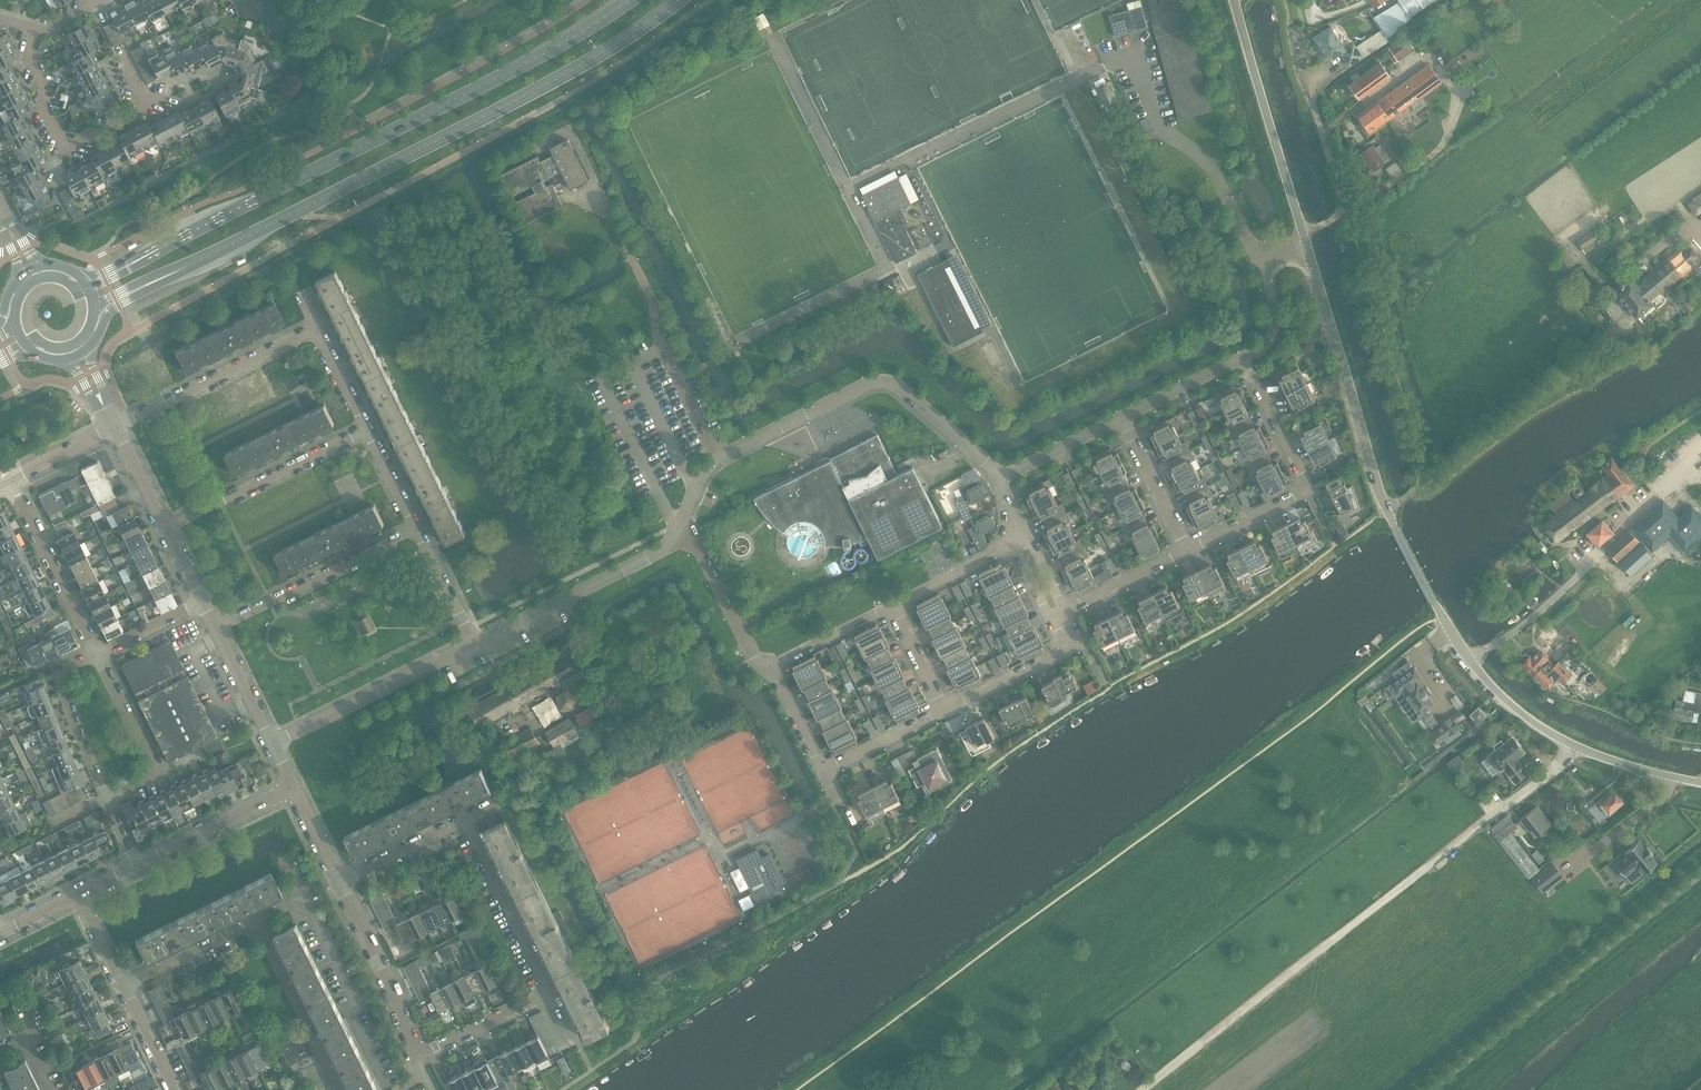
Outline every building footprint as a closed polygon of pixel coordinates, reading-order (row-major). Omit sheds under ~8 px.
[(141,1),(141,0),(131,0),(123,4),(135,25),(149,18),(141,1)] [(159,0),(142,0),(141,1),(149,18),(151,21),(166,14),(159,0)] [(177,0),(159,0),(166,14),(180,6),(177,0)] [(196,0),(177,0),(180,6),(183,10),(197,3),(196,0)] [(1178,120),(1212,111),(1189,28),(1181,0),(1141,0),(1143,7),(1109,16),(1115,36),(1148,27),(1146,20),(1151,19),(1178,120)] [(1435,0),(1398,0),(1399,2),(1373,18),(1383,32),(1387,38),(1398,31),(1397,29),(1415,16),(1414,14),(1435,0)] [(135,25),(123,4),(108,12),(113,22),(120,33),(135,25)] [(120,33),(113,22),(108,24),(114,36),(120,33)] [(95,34),(89,23),(67,34),(74,46),(95,34)] [(114,36),(108,24),(103,27),(109,38),(114,36)] [(1345,49),(1330,27),(1314,38),(1330,61),(1341,53),(1349,66),(1362,57),(1354,44),(1345,49)] [(15,45),(8,33),(0,37),(0,52),(15,45)] [(125,43),(120,33),(114,36),(120,46),(125,43)] [(233,65),(240,43),(226,39),(223,33),(212,38),(223,60),(225,63),(233,65)] [(95,49),(101,46),(95,34),(74,46),(76,51),(70,55),(73,60),(79,57),(80,57),(90,52),(95,49)] [(120,46),(114,36),(109,38),(115,48),(120,46)] [(223,60),(212,38),(199,46),(207,64),(209,67),(223,60)] [(258,61),(251,48),(252,42),(241,38),(240,43),(233,65),(237,73),(258,61)] [(1400,60),(1411,51),(1401,38),(1389,47),(1400,60)] [(207,64),(199,46),(196,42),(181,50),(190,68),(192,72),(207,64)] [(21,57),(15,45),(0,52),(0,67),(8,63),(21,57)] [(190,68),(181,50),(179,46),(164,54),(173,72),(175,76),(190,68)] [(133,58),(143,52),(141,47),(130,52),(133,58)] [(96,63),(99,61),(95,54),(96,53),(95,49),(90,52),(80,57),(79,57),(73,60),(69,62),(75,74),(96,63)] [(173,72),(164,54),(162,50),(147,58),(149,63),(152,68),(155,74),(158,79),(173,72)] [(136,63),(146,57),(143,52),(133,58),(136,63)] [(139,69),(149,63),(147,58),(146,57),(136,63),(139,69)] [(262,73),(267,70),(261,59),(258,61),(237,73),(234,82),(258,87),(262,73)] [(8,63),(0,67),(0,82),(14,74),(8,63)] [(102,75),(96,63),(75,74),(82,86),(102,75)] [(142,74),(152,68),(149,63),(139,69),(142,74)] [(1350,85),(1360,99),(1390,77),(1380,63),(1360,77),(1357,72),(1350,77),(1354,82),(1350,85)] [(1423,104),(1419,98),(1441,82),(1429,65),(1359,115),(1371,133),(1410,105),(1414,111),(1423,104)] [(145,79),(155,74),(152,68),(142,74),(145,79)] [(20,85),(14,74),(0,82),(0,96),(20,85)] [(147,85),(158,79),(155,74),(145,79),(147,85)] [(108,87),(102,75),(82,86),(88,97),(108,87)] [(258,101),(262,89),(258,87),(234,82),(228,85),(230,89),(239,106),(252,99),(258,101)] [(1105,106),(1117,100),(1108,82),(1095,88),(1105,106)] [(20,85),(0,96),(0,99),(5,108),(26,97),(20,85)] [(105,104),(115,99),(108,87),(88,97),(97,115),(108,110),(105,104)] [(239,106),(230,89),(215,97),(226,118),(241,110),(239,106)] [(278,109),(293,101),(290,96),(275,104),(278,109)] [(33,110),(26,97),(5,108),(11,120),(12,120),(22,115),(33,110)] [(221,121),(210,100),(195,108),(206,129),(221,121)] [(206,129),(195,108),(181,115),(180,115),(189,132),(189,133),(191,137),(206,129)] [(189,132),(180,115),(181,115),(179,111),(163,119),(175,140),(189,133),(189,132)] [(28,126),(22,115),(12,120),(11,120),(1,126),(7,137),(28,126)] [(175,140),(163,119),(150,126),(149,126),(158,143),(158,144),(160,148),(175,140)] [(1437,136),(1435,133),(1441,128),(1435,119),(1408,139),(1417,151),(1423,146),(1421,143),(1428,138),(1431,141),(1437,136)] [(158,143),(149,126),(150,126),(148,122),(132,130),(144,151),(158,144),(158,143)] [(34,138),(28,126),(7,137),(13,149),(34,138)] [(144,151),(132,130),(117,138),(120,142),(129,159),(144,151)] [(41,150),(34,138),(13,149),(20,161),(41,150)] [(563,205),(552,183),(546,187),(543,180),(562,171),(571,188),(589,180),(568,138),(551,147),(555,155),(543,161),(540,155),(499,175),(510,197),(533,185),(536,191),(513,203),(524,225),(563,205)] [(120,142),(106,149),(117,171),(131,163),(129,159),(120,142)] [(1386,163),(1379,153),(1383,150),(1380,145),(1376,148),(1373,144),(1361,153),(1374,171),(1386,163)] [(117,171),(106,149),(91,157),(93,162),(93,161),(102,178),(103,178),(117,171)] [(47,162),(41,150),(20,161),(26,172),(36,167),(47,162)] [(93,161),(93,162),(78,169),(90,191),(105,183),(103,178),(102,178),(93,161)] [(42,179),(36,167),(26,172),(15,178),(22,190),(42,179)] [(90,191),(78,169),(64,177),(69,187),(74,198),(75,199),(90,191)] [(908,222),(906,219),(901,209),(910,204),(897,178),(862,195),(896,263),(917,253),(903,223),(905,224),(908,222)] [(48,190),(44,183),(42,179),(22,190),(28,201),(29,201),(30,202),(35,206),(36,205),(47,199),(44,193),(48,190)] [(74,198),(69,187),(64,190),(69,201),(74,198)] [(69,201),(64,190),(59,193),(64,203),(69,201)] [(1700,212),(1700,193),(1688,201),(1696,215),(1700,212)] [(39,210),(50,204),(47,199),(36,205),(39,210)] [(42,215),(52,209),(50,204),(39,210),(42,215)] [(30,221),(28,215),(22,218),(25,224),(30,221)] [(1613,237),(1609,231),(1604,234),(1609,240),(1613,237)] [(1583,250),(1598,240),(1593,232),(1577,243),(1583,250)] [(1696,265),(1700,261),(1700,260),(1688,244),(1643,279),(1645,281),(1637,286),(1630,277),(1614,290),(1637,318),(1653,305),(1650,301),(1660,292),(1661,293),(1696,265)] [(953,347),(959,344),(984,331),(983,328),(948,259),(938,264),(928,269),(919,273),(917,274),(924,287),(925,289),(927,294),(928,295),(937,314),(938,315),(946,332),(953,347)] [(352,305),(346,291),(336,272),(317,282),(333,314),(352,305)] [(283,322),(278,311),(274,303),(241,319),(250,339),(283,322)] [(368,338),(362,324),(352,305),(333,314),(349,347),(368,338)] [(250,339),(241,319),(208,335),(218,355),(250,339)] [(218,355),(208,335),(175,352),(185,371),(218,355)] [(385,370),(378,356),(368,338),(349,347),(365,380),(385,370)] [(735,354),(726,359),(728,363),(737,358),(735,354)] [(1306,384),(1298,368),(1283,375),(1284,378),(1280,380),(1286,393),(1306,384)] [(401,403),(394,390),(385,370),(365,380),(381,413),(401,403)] [(1314,400),(1306,384),(1286,393),(1293,407),(1297,405),(1299,407),(1314,400)] [(1246,400),(1241,391),(1237,393),(1234,387),(1213,398),(1216,404),(1220,402),(1224,411),(1246,400)] [(1251,420),(1247,412),(1251,410),(1246,400),(1224,411),(1229,420),(1225,422),(1230,431),(1251,420)] [(417,436),(410,422),(401,403),(381,413),(398,445),(417,436)] [(334,425),(329,413),(325,405),(291,422),(301,441),(334,425)] [(1208,419),(1201,407),(1196,409),(1202,422),(1208,419)] [(1200,424),(1193,411),(1187,413),(1194,426),(1200,424)] [(1178,435),(1173,426),(1177,424),(1174,417),(1151,428),(1154,434),(1151,436),(1155,446),(1178,435)] [(1264,436),(1259,427),(1255,429),(1251,420),(1230,431),(1234,440),(1238,438),(1242,447),(1264,436)] [(301,441),(291,422),(259,438),(268,457),(301,441)] [(1328,440),(1319,423),(1305,430),(1306,433),(1301,435),(1308,449),(1328,440)] [(1325,426),(1338,454),(1343,451),(1330,423),(1325,426)] [(18,432),(23,441),(29,438),(24,429),(18,432)] [(930,501),(913,467),(898,475),(878,435),(852,448),(853,449),(794,479),(793,477),(767,490),(768,491),(755,498),(760,508),(767,517),(775,525),(784,532),(789,535),(795,539),(798,535),(802,534),(805,534),(809,536),(811,539),(812,542),(812,544),(819,545),(826,546),(837,546),(844,545),(845,548),(849,550),(859,541),(861,546),(870,541),(878,558),(942,526),(930,501)] [(1190,451),(1186,442),(1182,443),(1178,435),(1155,446),(1160,455),(1164,454),(1168,462),(1190,451)] [(11,442),(8,436),(1,439),(4,445),(11,442)] [(433,469),(427,455),(417,436),(398,445),(414,478),(433,469)] [(1269,456),(1264,448),(1269,446),(1264,436),(1242,447),(1247,456),(1243,458),(1248,467),(1269,456)] [(268,457),(259,438),(226,454),(236,474),(268,457)] [(1336,456),(1328,440),(1308,449),(1315,463),(1320,460),(1322,463),(1336,456)] [(1122,462),(1117,453),(1114,455),(1111,448),(1088,459),(1092,467),(1096,465),(1100,473),(1122,462)] [(949,457),(946,451),(939,454),(942,460),(949,457)] [(1195,471),(1191,462),(1195,460),(1190,451),(1168,462),(1172,470),(1169,472),(1173,482),(1195,471)] [(1282,472),(1277,462),(1273,464),(1269,456),(1248,467),(1252,476),(1256,474),(1260,483),(1282,472)] [(1557,543),(1615,500),(1633,486),(1612,458),(1602,465),(1606,470),(1609,474),(1589,489),(1590,490),(1585,494),(1579,485),(1571,492),(1577,499),(1574,502),(1567,492),(1549,506),(1556,515),(1544,525),(1557,543)] [(98,505),(114,497),(115,496),(98,462),(81,470),(83,474),(68,481),(67,481),(38,495),(48,516),(78,501),(73,490),(87,482),(98,505)] [(1127,482),(1123,474),(1127,472),(1122,462),(1100,473),(1105,482),(1101,484),(1105,493),(1127,482)] [(1084,481),(1077,468),(1071,471),(1078,485),(1084,481)] [(450,501),(443,487),(433,469),(414,478),(430,511),(450,501)] [(962,475),(967,485),(980,478),(977,472),(973,469),(962,475)] [(1208,486),(1204,477),(1200,479),(1195,471),(1173,482),(1178,491),(1182,489),(1186,498),(1208,486)] [(1076,485),(1069,472),(1063,475),(1070,489),(1076,485)] [(1286,490),(1282,484),(1287,482),(1282,472),(1260,483),(1265,492),(1261,494),(1264,501),(1286,490)] [(968,505),(992,493),(993,493),(989,486),(988,483),(987,482),(985,483),(982,478),(983,478),(982,477),(980,478),(967,485),(959,488),(963,495),(954,500),(964,521),(974,516),(968,505)] [(1353,507),(1345,491),(1347,490),(1344,485),(1340,477),(1327,484),(1333,496),(1332,496),(1341,514),(1352,508),(1353,507)] [(1053,496),(1049,488),(1053,486),(1050,479),(1028,489),(1031,496),(1027,498),(1031,507),(1053,496)] [(1140,498),(1135,489),(1132,490),(1127,482),(1105,493),(1110,502),(1114,500),(1118,509),(1140,498)] [(1213,506),(1209,498),(1213,496),(1208,486),(1186,498),(1188,501),(1190,506),(1187,508),(1191,517),(1213,506)] [(1250,504),(1244,491),(1238,494),(1244,507),(1250,504)] [(1242,508),(1236,495),(1230,498),(1236,511),(1242,508)] [(1066,512),(1062,503),(1058,505),(1053,496),(1031,507),(1036,517),(1040,515),(1044,523),(1066,512)] [(120,509),(114,497),(98,505),(100,510),(104,518),(108,515),(112,514),(120,509)] [(1145,518),(1141,509),(1145,507),(1140,498),(1118,509),(1123,518),(1119,520),(1123,529),(1145,518)] [(1664,529),(1684,552),(1700,537),(1700,515),(1692,505),(1679,517),(1663,500),(1654,508),(1655,509),(1632,530),(1647,545),(1664,529)] [(466,534),(459,520),(450,501),(430,511),(446,544),(466,534)] [(982,533),(996,526),(997,527),(998,523),(998,521),(998,517),(998,514),(998,512),(997,512),(995,507),(996,506),(997,505),(997,504),(996,505),(974,516),(964,521),(965,521),(971,518),(975,526),(969,529),(980,551),(982,550),(984,548),(987,546),(989,544),(988,544),(982,533)] [(134,518),(128,505),(120,509),(112,514),(118,526),(134,518)] [(351,541),(384,525),(374,506),(341,522),(351,541)] [(1225,520),(1222,513),(1217,515),(1213,506),(1191,517),(1196,527),(1200,525),(1203,531),(1225,520)] [(3,510),(2,510),(0,507),(0,527),(9,522),(3,510)] [(1071,532),(1067,523),(1071,521),(1066,512),(1044,523),(1048,532),(1045,534),(1049,543),(1071,532)] [(1310,514),(1305,516),(1309,523),(1313,521),(1310,514)] [(140,530),(134,518),(118,526),(124,538),(140,530)] [(1158,534),(1153,524),(1149,526),(1145,518),(1123,529),(1128,538),(1132,536),(1136,545),(1158,534)] [(1312,536),(1305,522),(1303,524),(1300,518),(1286,525),(1296,544),(1312,536)] [(68,527),(65,520),(54,526),(57,532),(68,527)] [(1603,521),(1587,534),(1597,545),(1612,532),(1603,521)] [(9,522),(0,527),(0,542),(15,534),(9,522)] [(351,541),(341,522),(309,538),(318,557),(351,541)] [(1342,536),(1349,533),(1346,524),(1338,527),(1342,536)] [(1296,544),(1286,525),(1273,532),(1275,537),(1272,539),(1279,553),(1296,544)] [(71,533),(68,527),(57,532),(60,539),(71,533)] [(146,543),(140,530),(124,538),(130,550),(146,543)] [(109,536),(106,531),(100,534),(102,540),(109,536)] [(1629,531),(1608,550),(1618,561),(1639,541),(1629,531)] [(79,544),(73,532),(71,533),(60,539),(57,540),(63,552),(79,544)] [(1084,548),(1080,539),(1075,541),(1071,532),(1049,543),(1054,553),(1058,551),(1062,559),(1084,548)] [(15,534),(0,542),(0,546),(4,555),(21,547),(15,534)] [(1161,549),(1159,545),(1162,543),(1158,534),(1136,545),(1140,553),(1136,556),(1140,562),(1162,551),(1161,549)] [(100,541),(98,535),(91,539),(94,544),(100,541)] [(318,557),(309,538),(276,554),(285,574),(318,557)] [(1639,541),(1618,561),(1619,562),(1619,563),(1631,576),(1652,556),(1639,541)] [(1268,559),(1261,546),(1258,547),(1256,542),(1242,549),(1251,568),(1268,559)] [(115,549),(112,543),(106,547),(109,552),(115,549)] [(153,555),(146,543),(130,550),(136,563),(153,555)] [(86,557),(79,544),(63,552),(69,564),(86,557)] [(27,559),(21,547),(4,555),(10,567),(27,559)] [(106,553),(104,548),(97,551),(100,556),(106,553)] [(1089,568),(1085,559),(1089,557),(1084,548),(1062,559),(1066,568),(1062,569),(1067,579),(1089,568)] [(1251,568),(1242,549),(1228,555),(1231,561),(1228,562),(1235,576),(1251,568)] [(1126,566),(1120,553),(1114,556),(1120,569),(1126,566)] [(159,568),(153,555),(136,563),(142,575),(159,568)] [(121,561),(119,556),(112,559),(115,564),(121,561)] [(92,569),(86,557),(69,564),(75,577),(92,569)] [(1118,570),(1111,557),(1105,560),(1112,573),(1118,570)] [(33,571),(27,559),(10,567),(16,579),(33,571)] [(113,565),(110,560),(103,563),(106,569),(113,565)] [(984,588),(1009,575),(1004,566),(1002,567),(1001,563),(979,573),(982,579),(980,580),(984,588)] [(1224,583),(1217,569),(1214,570),(1211,565),(1198,572),(1207,591),(1224,583)] [(127,574),(125,568),(118,571),(121,577),(127,574)] [(165,580),(159,568),(142,575),(148,588),(165,580)] [(1101,582),(1097,575),(1093,577),(1089,568),(1067,579),(1072,588),(1076,586),(1079,593),(1101,582)] [(98,581),(92,569),(75,577),(81,589),(98,581)] [(39,583),(33,571),(16,579),(22,591),(39,583)] [(1207,591),(1198,572),(1184,579),(1186,584),(1184,585),(1191,599),(1207,591)] [(119,578),(116,573),(109,576),(112,581),(119,578)] [(1015,591),(1012,586),(1014,585),(1012,582),(1009,575),(984,588),(988,596),(990,595),(993,602),(1015,591)] [(171,592),(169,589),(172,588),(168,581),(166,582),(165,580),(148,588),(155,600),(171,592)] [(973,594),(966,580),(960,583),(967,596),(973,594)] [(104,594),(98,581),(81,589),(88,601),(104,594)] [(134,586),(131,581),(124,584),(127,589),(134,586)] [(45,595),(39,583),(22,591),(29,603),(45,595)] [(964,598),(958,584),(952,587),(959,600),(964,598)] [(125,590),(122,585),(116,588),(118,593),(125,590)] [(1179,606),(1172,592),(1169,594),(1167,588),(1153,595),(1163,614),(1179,606)] [(1603,588),(1600,588),(1597,588),(1594,588),(1591,589),(1588,591),(1586,593),(1584,595),(1582,597),(1581,600),(1580,603),(1579,606),(1579,609),(1579,612),(1580,615),(1581,617),(1583,620),(1585,622),(1587,624),(1590,626),(1592,627),(1595,628),(1598,628),(1601,628),(1604,628),(1607,627),(1610,625),(1612,624),(1614,622),(1616,619),(1618,617),(1619,614),(1619,611),(1620,608),(1619,605),(1619,602),(1617,599),(1616,596),(1614,594),(1611,592),(1609,590),(1606,589),(1603,588)] [(1024,605),(1021,599),(1019,595),(1017,596),(1015,591),(993,602),(997,608),(995,609),(999,618),(1024,605)] [(176,603),(171,592),(155,600),(149,603),(152,608),(157,606),(160,611),(176,603)] [(140,598),(137,593),(131,596),(133,602),(140,598)] [(110,606),(104,594),(88,601),(94,613),(110,606)] [(939,594),(917,604),(919,608),(917,609),(922,619),(947,606),(943,598),(941,599),(939,594)] [(24,606),(30,618),(35,616),(51,608),(45,595),(29,603),(24,606)] [(1163,614),(1153,595),(1140,602),(1142,607),(1139,609),(1146,622),(1163,614)] [(131,603),(128,597),(122,601),(124,606),(131,603)] [(1029,621),(1027,616),(1029,615),(1027,611),(1024,605),(999,618),(1003,626),(1005,625),(1008,632),(1029,621)] [(116,618),(110,606),(94,613),(100,625),(116,618)] [(148,619),(144,612),(146,611),(143,606),(137,609),(143,621),(148,619)] [(953,622),(949,615),(951,614),(947,606),(922,619),(927,629),(929,628),(931,633),(953,622)] [(53,610),(43,614),(46,619),(55,615),(53,610)] [(137,615),(134,610),(128,613),(131,618),(137,615)] [(1135,629),(1128,615),(1125,617),(1123,612),(1109,618),(1118,638),(1135,629)] [(46,619),(43,614),(37,617),(40,622),(46,619)] [(377,629),(370,614),(358,620),(365,635),(377,629)] [(9,623),(6,616),(0,619),(3,625),(9,623)] [(40,622),(37,617),(31,621),(33,626),(40,622)] [(122,630),(116,618),(100,625),(106,638),(122,630)] [(1118,638),(1109,618),(1095,625),(1098,630),(1095,632),(1102,646),(1118,638)] [(27,629),(33,626),(31,621),(24,624),(27,629)] [(1039,635),(1036,629),(1034,625),(1032,626),(1029,621),(1008,632),(1011,638),(1010,639),(1014,648),(1039,635)] [(962,636),(958,628),(956,629),(953,622),(931,633),(934,638),(932,639),(937,649),(962,636)] [(11,629),(9,623),(3,625),(6,631),(11,629)] [(1545,628),(1541,623),(1533,631),(1536,635),(1545,628)] [(860,650),(885,637),(880,627),(878,628),(876,625),(855,635),(858,640),(856,641),(860,650)] [(71,648),(66,639),(69,637),(66,632),(64,633),(63,631),(58,634),(55,628),(48,631),(51,637),(59,654),(71,648)] [(14,635),(11,629),(6,631),(9,637),(14,635)] [(1044,649),(1042,646),(1044,645),(1039,635),(1014,648),(1018,656),(1020,655),(1022,660),(1044,649)] [(967,652),(964,645),(966,644),(962,636),(937,649),(942,659),(944,658),(946,663),(967,652)] [(59,654),(51,637),(39,643),(47,660),(59,654)] [(890,653),(888,648),(890,647),(888,643),(885,637),(860,650),(864,658),(866,657),(869,664),(890,653)] [(218,736),(176,651),(170,640),(157,646),(158,647),(126,663),(121,665),(139,700),(137,700),(168,761),(202,744),(218,736)] [(849,655),(842,642),(836,645),(843,658),(849,655)] [(47,660),(39,643),(31,647),(29,644),(29,645),(19,650),(19,649),(18,649),(28,668),(29,668),(28,667),(33,665),(34,666),(47,660)] [(508,711),(585,667),(572,643),(566,647),(568,652),(529,674),(529,671),(528,666),(522,664),(518,667),(516,671),(519,676),(524,677),(468,709),(478,728),(492,720),(502,737),(518,728),(508,711)] [(840,659),(834,646),(828,649),(834,662),(840,659)] [(18,654),(16,649),(9,652),(11,657),(18,654)] [(1525,653),(1520,660),(1524,663),(1521,666),(1532,676),(1544,664),(1549,659),(1548,659),(1539,650),(1532,657),(1530,656),(1529,657),(1525,653)] [(1559,650),(1553,656),(1557,660),(1563,654),(1559,650)] [(1571,651),(1567,655),(1572,661),(1577,656),(1571,651)] [(977,666),(973,658),(971,659),(967,652),(946,663),(949,668),(947,669),(952,679),(977,666)] [(900,667),(897,661),(895,657),(893,658),(890,653),(869,664),(872,670),(871,671),(875,680),(900,667)] [(1009,666),(1002,653),(996,656),(1003,669),(1009,666)] [(798,680),(823,668),(819,660),(817,661),(814,655),(793,666),(795,670),(793,671),(798,680)] [(1001,671),(994,657),(988,660),(995,673),(1001,671)] [(1544,664),(1532,676),(1546,689),(1557,679),(1563,684),(1572,674),(1559,662),(1555,666),(1550,661),(1545,665),(1544,664)] [(982,680),(979,675),(981,674),(977,666),(952,679),(955,685),(957,689),(959,688),(960,691),(982,680)] [(905,683),(903,678),(905,677),(903,673),(900,667),(875,680),(879,688),(881,687),(884,693),(905,683)] [(829,684),(825,677),(827,676),(823,668),(798,680),(803,690),(805,689),(807,694),(829,684)] [(1391,685),(1384,690),(1386,692),(1385,693),(1388,697),(1389,697),(1391,699),(1395,696),(1398,694),(1403,690),(1405,691),(1404,692),(1409,699),(1407,701),(1412,708),(1414,707),(1419,714),(1420,713),(1433,704),(1428,697),(1429,696),(1424,689),(1423,689),(1418,682),(1417,683),(1415,681),(1421,677),(1414,668),(1391,685)] [(1055,680),(1042,686),(1044,690),(1048,698),(1049,699),(1053,707),(1065,700),(1062,695),(1069,691),(1078,687),(1073,679),(1072,679),(1068,671),(1054,678),(1055,680)] [(50,696),(45,684),(43,684),(40,677),(18,686),(21,693),(23,693),(28,705),(50,696)] [(1598,680),(1593,684),(1602,692),(1606,687),(1598,680)] [(1094,682),(1084,686),(1088,694),(1098,690),(1094,682)] [(915,697),(912,691),(910,687),(908,688),(905,683),(884,693),(887,700),(885,701),(890,709),(915,697)] [(838,698),(834,689),(832,690),(829,684),(807,694),(810,699),(808,700),(813,710),(838,698)] [(556,694),(562,711),(579,705),(573,688),(556,694)] [(1691,721),(1693,711),(1700,713),(1700,694),(1685,690),(1683,700),(1676,699),(1674,706),(1672,717),(1691,721)] [(54,709),(50,696),(28,705),(28,708),(28,710),(29,714),(31,716),(33,718),(37,716),(54,709)] [(919,711),(918,708),(920,707),(915,697),(890,709),(894,718),(896,717),(898,722),(919,711)] [(1017,701),(1000,709),(1002,713),(1006,721),(1006,722),(1018,716),(1021,723),(1030,719),(1029,717),(1034,714),(1026,697),(1017,701)] [(843,714),(840,707),(842,706),(838,698),(813,710),(818,720),(820,719),(822,724),(843,714)] [(578,732),(600,719),(591,706),(576,715),(578,719),(573,722),(571,718),(545,733),(553,746),(559,742),(563,749),(582,737),(578,732)] [(1486,715),(1479,708),(1478,707),(1470,715),(1478,723),(1486,715)] [(59,722),(54,709),(37,716),(33,718),(33,720),(33,723),(34,726),(36,728),(37,730),(59,722)] [(1460,711),(1453,716),(1457,722),(1465,717),(1460,711)] [(7,713),(0,716),(3,722),(9,718),(7,713)] [(853,728),(849,719),(847,720),(843,714),(822,724),(825,729),(823,730),(828,740),(853,728)] [(885,728),(878,715),(872,718),(879,731),(885,728)] [(968,729),(960,733),(973,756),(992,746),(989,741),(994,739),(984,718),(967,727),(968,729)] [(1443,726),(1432,734),(1441,746),(1446,742),(1444,739),(1458,728),(1450,718),(1441,724),(1443,726)] [(876,732),(870,719),(864,722),(871,735),(876,732)] [(64,734),(59,722),(37,730),(42,743),(47,741),(64,734)] [(539,743),(536,739),(530,727),(503,742),(511,758),(539,743)] [(857,742),(855,737),(857,736),(853,728),(828,740),(833,751),(835,750),(836,753),(857,742)] [(946,729),(940,732),(948,741),(952,735),(946,729)] [(17,740),(14,734),(9,736),(12,743),(17,740)] [(69,747),(64,734),(47,741),(52,754),(69,747)] [(205,750),(221,742),(218,736),(202,744),(205,750)] [(1501,770),(1504,768),(1516,783),(1528,774),(1516,759),(1525,752),(1512,736),(1503,743),(1501,740),(1493,746),(1496,749),(1489,755),(1501,770)] [(20,746),(17,740),(12,743),(15,749),(20,746)] [(208,756),(224,748),(221,742),(205,750),(208,756)] [(23,752),(20,746),(15,749),(18,755),(23,752)] [(33,747),(25,750),(31,762),(38,759),(33,747)] [(74,759),(69,747),(52,754),(57,766),(74,759)] [(909,752),(899,757),(905,771),(909,769),(918,787),(927,782),(929,787),(946,779),(938,762),(942,759),(937,749),(918,759),(913,749),(913,750),(914,752),(911,754),(909,753),(910,753),(909,752)] [(26,758),(23,752),(18,755),(21,761),(26,758)] [(230,762),(225,752),(215,757),(220,767),(230,762)] [(1450,761),(1447,763),(1448,765),(1454,772),(1457,769),(1454,765),(1461,759),(1459,756),(1458,755),(1450,761)] [(899,757),(891,761),(900,778),(907,774),(905,771),(899,757)] [(29,764),(26,758),(21,761),(24,767),(29,764)] [(79,772),(74,759),(57,766),(51,769),(56,781),(79,772)] [(32,770),(29,764),(24,767),(27,773),(32,770)] [(246,786),(240,775),(242,773),(239,766),(234,768),(232,764),(217,772),(216,772),(225,789),(226,793),(233,789),(234,792),(246,786)] [(225,789),(216,772),(217,772),(214,765),(202,771),(214,795),(225,789)] [(492,790),(481,769),(447,785),(458,807),(492,790)] [(35,777),(32,770),(27,773),(30,779),(35,777)] [(214,795),(202,771),(192,776),(203,800),(214,795)] [(84,784),(79,772),(56,781),(61,794),(67,791),(73,789),(80,786),(84,784)] [(26,775),(15,780),(18,786),(28,780),(26,775)] [(203,800),(192,776),(181,782),(193,805),(203,800)] [(39,783),(35,777),(30,779),(33,785),(39,783)] [(2,778),(0,780),(0,795),(8,790),(2,778)] [(899,798),(892,784),(890,786),(887,781),(873,787),(883,806),(899,798)] [(193,805),(181,782),(170,787),(182,811),(193,805)] [(42,789),(39,783),(33,785),(36,792),(42,789)] [(458,807),(447,785),(413,802),(424,823),(458,807)] [(85,798),(80,786),(73,789),(79,801),(85,798)] [(182,811),(170,787),(160,792),(172,816),(182,811)] [(883,806),(873,787),(860,794),(862,799),(859,801),(866,815),(883,806)] [(45,795),(42,789),(36,792),(39,798),(45,795)] [(79,801),(73,789),(67,791),(73,804),(79,801)] [(8,790),(0,795),(0,810),(15,803),(8,790)] [(73,804),(67,791),(61,794),(67,807),(73,804)] [(1604,818),(1623,802),(1623,801),(1623,799),(1620,796),(1617,795),(1614,791),(1606,797),(1605,795),(1591,807),(1589,809),(1595,816),(1598,820),(1595,823),(1599,828),(1606,821),(1604,818)] [(172,816),(160,792),(149,798),(161,821),(172,816)] [(67,807),(61,794),(55,797),(61,810),(67,807)] [(61,810),(55,797),(49,800),(55,813),(61,810)] [(161,821),(149,798),(139,803),(151,827),(161,821)] [(41,805),(38,799),(31,802),(34,809),(41,805)] [(55,813),(49,800),(43,803),(49,816),(55,813)] [(151,827),(139,803),(133,806),(131,802),(122,807),(130,824),(135,822),(138,827),(140,832),(151,827)] [(424,823),(413,802),(379,819),(390,840),(424,823)] [(15,803),(0,810),(0,815),(4,824),(21,815),(15,803)] [(44,811),(41,805),(34,809),(37,814),(44,811)] [(1551,824),(1537,806),(1521,819),(1529,828),(1530,827),(1536,835),(1551,824)] [(87,824),(100,817),(97,811),(83,818),(87,824)] [(27,826),(21,815),(4,824),(10,835),(19,830),(20,833),(26,830),(24,828),(27,826)] [(1499,841),(1517,827),(1508,815),(1490,829),(1499,841)] [(390,840),(379,819),(345,836),(356,857),(390,840)] [(570,933),(559,910),(552,913),(506,820),(484,831),(587,1039),(609,1028),(564,936),(570,933)] [(81,826),(78,821),(72,824),(74,829),(81,826)] [(74,829),(72,824),(66,827),(68,832),(74,829)] [(114,848),(103,826),(98,829),(100,832),(93,836),(102,854),(114,848)] [(133,829),(132,830),(137,842),(143,839),(140,832),(138,827),(133,829)] [(57,838),(54,833),(48,836),(50,841),(57,838)] [(50,841),(48,836),(41,840),(44,845),(50,841)] [(102,854),(93,836),(81,842),(90,860),(102,854)] [(1651,856),(1653,854),(1647,847),(1645,848),(1639,841),(1625,852),(1628,854),(1615,864),(1625,877),(1637,867),(1644,875),(1657,863),(1651,856)] [(90,860),(81,842),(69,848),(78,866),(90,860)] [(33,850),(30,845),(24,848),(26,853),(33,850)] [(26,853),(24,848),(17,851),(20,856),(26,853)] [(78,866),(69,848),(57,854),(66,872),(78,866)] [(749,895),(754,905),(779,893),(776,887),(784,883),(770,854),(762,858),(758,849),(738,859),(741,866),(740,866),(751,887),(749,888),(752,893),(749,895)] [(66,872),(57,854),(45,860),(54,878),(66,872)] [(6,857),(0,860),(0,861),(3,866),(9,863),(6,857)] [(54,878),(45,860),(33,866),(42,884),(54,878)] [(1541,873),(1534,878),(1538,884),(1546,879),(1550,885),(1561,876),(1552,864),(1541,873)] [(42,884),(33,866),(21,872),(30,890),(42,884)] [(30,890),(21,872),(19,868),(7,874),(9,878),(17,896),(30,890)] [(427,870),(420,873),(423,878),(429,875),(427,870)] [(281,894),(271,873),(237,890),(247,911),(267,901),(273,898),(281,894)] [(9,878),(0,883),(0,900),(3,898),(5,902),(17,896),(9,878)] [(416,878),(410,881),(416,893),(422,890),(416,878)] [(247,911),(237,890),(203,907),(214,928),(247,911)] [(373,903),(384,898),(382,892),(370,898),(373,903)] [(453,895),(441,901),(451,920),(463,914),(454,896),(453,895)] [(375,909),(387,903),(384,898),(373,903),(375,909)] [(451,920),(441,901),(429,907),(439,926),(451,920)] [(378,914),(390,909),(387,903),(375,909),(378,914)] [(214,928),(203,907),(169,923),(180,945),(214,928)] [(439,926),(429,907),(418,913),(427,931),(439,926)] [(381,920),(393,914),(390,909),(378,914),(381,920)] [(427,931),(418,913),(407,918),(417,937),(427,931)] [(384,926),(395,920),(393,914),(381,920),(384,926)] [(417,937),(407,918),(395,924),(404,943),(417,937)] [(180,945),(169,923),(135,940),(146,961),(180,945)] [(313,959),(296,925),(275,935),(292,969),(313,959)] [(475,925),(465,930),(469,936),(474,933),(478,942),(483,939),(476,925),(475,925)] [(449,945),(440,950),(444,956),(452,952),(449,945)] [(434,952),(430,954),(433,960),(434,961),(438,959),(434,952)] [(425,956),(416,960),(419,965),(420,969),(429,964),(425,956)] [(330,992),(313,959),(292,969),(309,1003),(330,992)] [(58,971),(64,983),(87,972),(85,968),(83,969),(79,961),(76,962),(75,960),(72,961),(73,963),(58,971)] [(406,971),(418,966),(415,960),(404,966),(406,971)] [(496,983),(487,964),(476,970),(485,989),(496,983)] [(409,977),(421,971),(418,966),(406,971),(409,977)] [(485,989),(476,970),(464,975),(473,994),(485,989)] [(412,982),(423,977),(421,971),(409,977),(412,982)] [(91,985),(87,977),(89,976),(87,972),(64,983),(71,995),(74,993),(91,985)] [(473,994),(464,975),(452,981),(461,1001),(464,1008),(477,1002),(473,994)] [(415,988),(426,982),(423,977),(412,982),(415,988)] [(461,1001),(452,981),(440,987),(450,1006),(461,1001)] [(417,994),(429,988),(426,982),(415,988),(417,994)] [(44,985),(37,989),(40,994),(47,991),(44,985)] [(99,996),(97,992),(95,993),(91,985),(74,993),(80,1005),(99,996)] [(151,997),(163,991),(160,985),(149,991),(151,997)] [(450,1006),(440,987),(429,993),(438,1012),(450,1006)] [(241,1008),(236,999),(232,989),(220,995),(230,1014),(241,1008)] [(154,1002),(166,996),(163,991),(151,997),(154,1002)] [(347,1026),(330,992),(309,1003),(326,1037),(347,1026)] [(230,1014),(220,995),(209,1000),(218,1019),(230,1014)] [(44,1005),(51,1002),(48,996),(41,999),(44,1005)] [(103,1009),(99,1001),(101,1000),(99,996),(80,1005),(86,1017),(103,1009)] [(157,1008),(169,1002),(166,996),(154,1002),(157,1008)] [(197,1006),(207,1025),(209,1030),(221,1024),(218,1019),(209,1000),(197,1006)] [(64,1010),(60,1001),(53,1004),(57,1013),(64,1010)] [(160,1013),(171,1007),(169,1002),(157,1008),(160,1013)] [(207,1025),(197,1006),(186,1012),(195,1031),(207,1025)] [(174,1012),(171,1007),(160,1013),(162,1019),(174,1013),(174,1012)] [(0,1009),(0,1033),(9,1028),(0,1009)] [(112,1029),(109,1022),(111,1020),(109,1016),(107,1017),(103,1009),(86,1017),(92,1029),(88,1031),(92,1039),(112,1029)] [(534,1028),(546,1021),(541,1011),(529,1017),(534,1028)] [(195,1031),(186,1012),(169,1020),(173,1027),(177,1025),(183,1037),(181,1038),(183,1043),(187,1040),(198,1035),(195,1031)] [(537,1034),(550,1028),(546,1021),(534,1028),(537,1033),(537,1034)] [(364,1060),(347,1026),(326,1037),(343,1071),(364,1060)] [(540,1040),(553,1034),(550,1028),(537,1034),(540,1040)] [(532,1039),(525,1042),(535,1060),(537,1065),(549,1059),(546,1053),(543,1046),(540,1040),(537,1034),(537,1033),(531,1036),(532,1039)] [(543,1046),(556,1040),(553,1034),(540,1040),(543,1046)] [(506,1035),(503,1036),(505,1041),(503,1042),(506,1048),(512,1046),(506,1035)] [(178,1045),(175,1039),(165,1044),(168,1050),(176,1046),(178,1045)] [(131,1042),(130,1040),(125,1042),(126,1044),(118,1048),(129,1070),(142,1064),(133,1045),(135,1044),(133,1041),(131,1042)] [(190,1046),(187,1040),(183,1043),(178,1045),(176,1046),(179,1052),(190,1046)] [(535,1060),(525,1042),(524,1040),(520,1042),(518,1043),(519,1045),(513,1048),(522,1067),(524,1071),(537,1065),(535,1060)] [(546,1053),(559,1046),(556,1040),(543,1046),(546,1053)] [(268,1063),(259,1044),(247,1050),(257,1069),(268,1063)] [(181,1057),(193,1052),(190,1046),(179,1052),(181,1057)] [(522,1067),(513,1048),(512,1046),(506,1048),(505,1049),(507,1051),(499,1055),(500,1055),(494,1058),(504,1079),(511,1076),(509,1073),(522,1067)] [(549,1059),(562,1052),(559,1046),(546,1053),(549,1059)] [(129,1070),(118,1048),(110,1052),(109,1050),(105,1052),(117,1076),(129,1070)] [(257,1069),(247,1050),(236,1056),(245,1075),(257,1069)] [(117,1076),(105,1052),(101,1054),(102,1056),(94,1060),(105,1082),(117,1076)] [(184,1063),(196,1057),(193,1052),(181,1057),(184,1063)] [(245,1075),(236,1056),(225,1061),(234,1080),(245,1075)] [(187,1068),(198,1063),(196,1057),(184,1063),(187,1068)] [(494,1058),(488,1061),(486,1058),(480,1061),(481,1064),(474,1068),(485,1089),(490,1089),(500,1085),(498,1082),(504,1079),(494,1058)] [(25,1059),(3,1069),(13,1089),(40,1089),(25,1059)] [(470,1059),(465,1062),(468,1067),(473,1065),(470,1059)] [(105,1082),(94,1060),(86,1064),(85,1062),(81,1064),(92,1088),(105,1082)] [(364,1060),(343,1071),(352,1089),(378,1089),(364,1060)] [(234,1080),(225,1061),(214,1067),(223,1086),(234,1080)] [(201,1068),(200,1067),(198,1063),(187,1068),(190,1074),(201,1068)] [(457,1063),(451,1066),(455,1074),(461,1072),(461,1071),(457,1063)] [(81,1064),(76,1066),(78,1068),(70,1072),(69,1069),(63,1072),(67,1082),(74,1079),(79,1089),(88,1089),(92,1088),(81,1064)] [(474,1068),(473,1065),(468,1067),(467,1068),(468,1070),(462,1073),(462,1074),(470,1089),(485,1089),(474,1068)] [(568,1065),(562,1068),(565,1073),(571,1071),(568,1065)] [(214,1067),(201,1073),(209,1089),(215,1089),(223,1086),(214,1067)] [(443,1083),(447,1089),(470,1089),(462,1074),(462,1073),(461,1071),(461,1072),(455,1074),(457,1077),(456,1077),(443,1083)] [(136,1083),(139,1089),(144,1089),(156,1084),(153,1076),(152,1076),(136,1083)]
